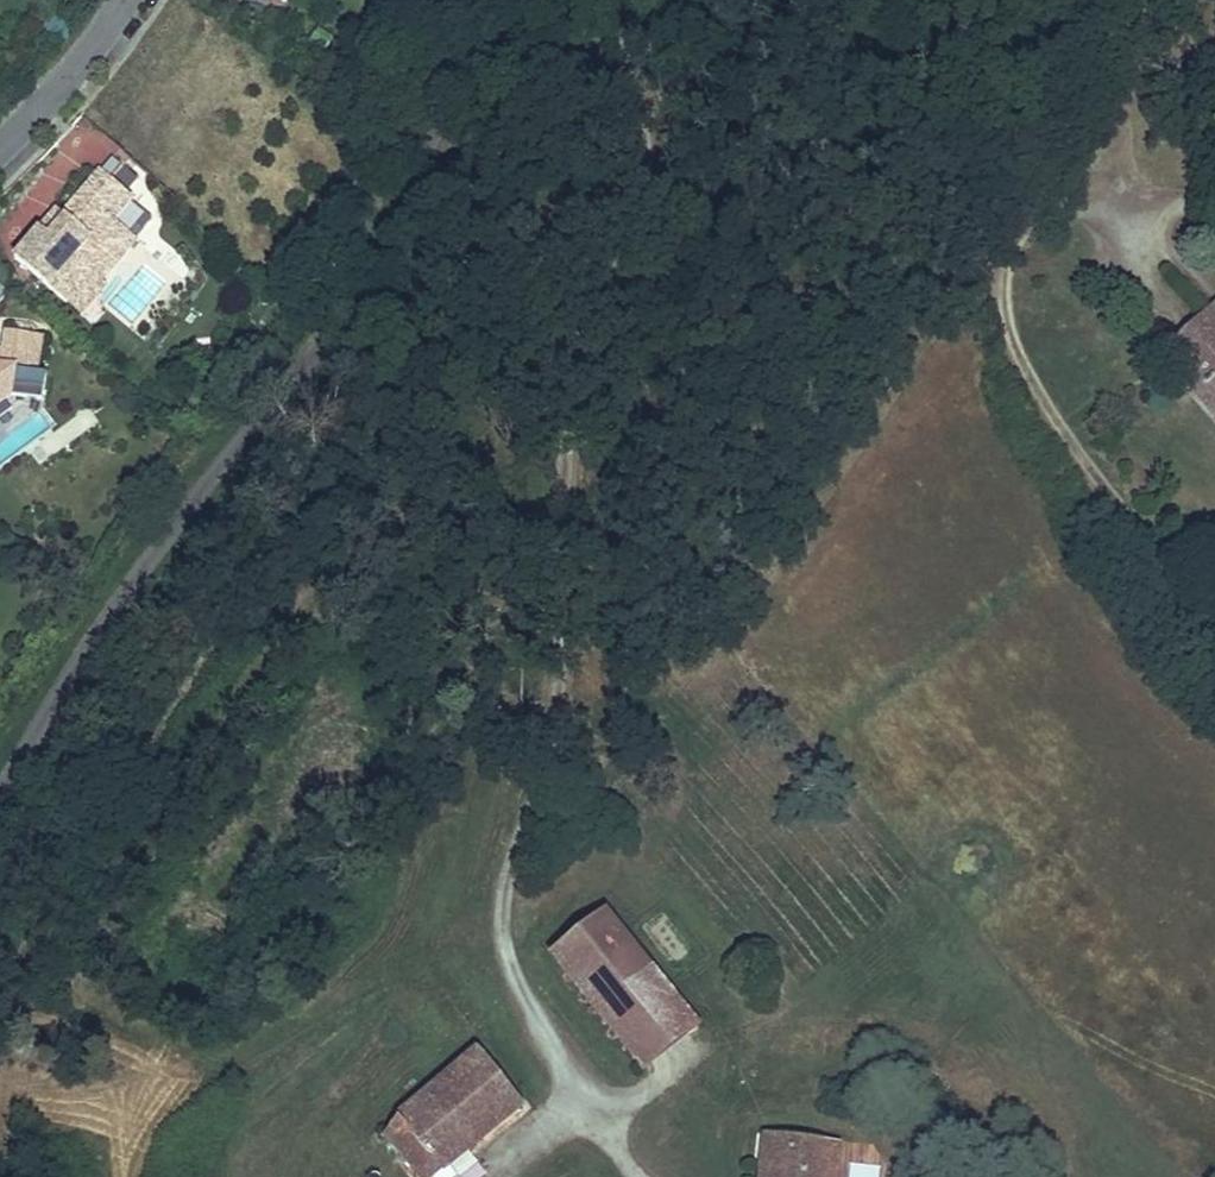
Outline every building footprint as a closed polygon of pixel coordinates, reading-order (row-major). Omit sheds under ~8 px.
[(68,216),(106,173),(98,167),(62,210),(68,216)] [(68,216),(62,210),(20,259),(83,312),(120,269),(118,267),(134,248),(143,256),(168,227),(106,173),(68,216)] [(127,274),(143,256),(134,248),(118,267),(120,269),(127,274)] [(1181,358),(1202,382),(1206,378),(1214,388),(1214,309),(1211,304),(1167,343),(1181,358)] [(45,372),(34,370),(40,334),(4,328),(1,347),(0,347),(0,401),(9,394),(41,399),(45,372)] [(1181,358),(1170,367),(1214,417),(1214,388),(1206,378),(1202,382),(1181,358)] [(640,1068),(691,1027),(600,915),(548,956),(640,1068)] [(384,1133),(417,1176),(431,1176),(522,1104),(479,1050),(397,1116),(384,1133)] [(823,1144),(763,1135),(756,1176),(818,1176),(823,1144)] [(823,1144),(818,1176),(834,1176),(838,1146),(823,1144)]
